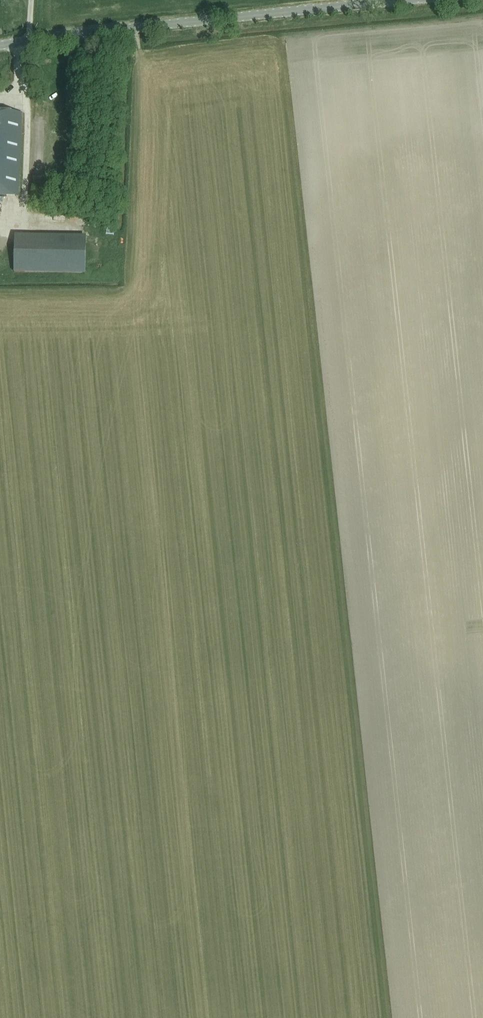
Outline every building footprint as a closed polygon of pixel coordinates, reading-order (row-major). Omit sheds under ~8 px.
[(23,113),(0,113),(0,196),(20,196),(23,113)] [(15,246),(15,272),(86,274),(87,236),(33,235),(32,246),(15,246)]
